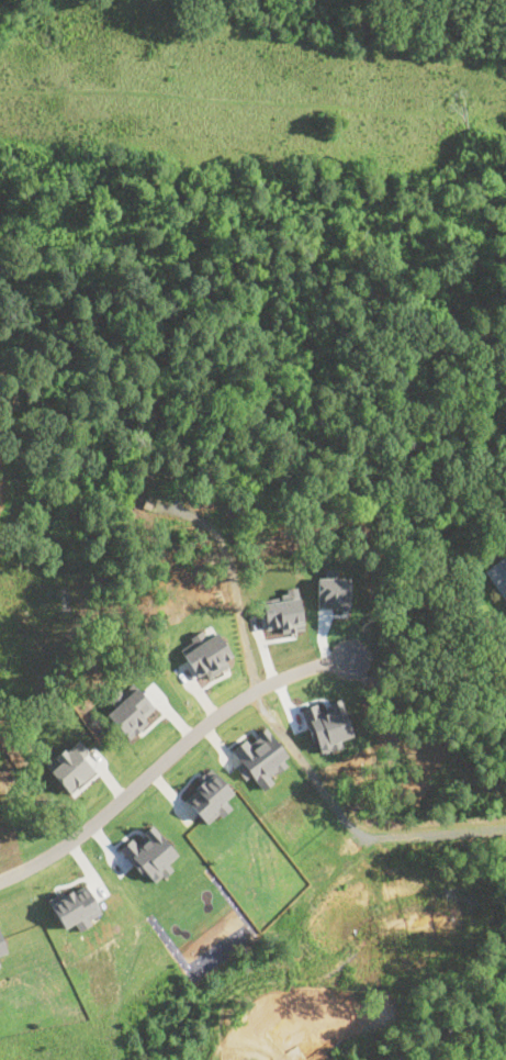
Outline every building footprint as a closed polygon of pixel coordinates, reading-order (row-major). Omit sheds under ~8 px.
[(485,569),(505,602),(505,556),(485,569)] [(216,632),(206,637),(202,629),(189,636),(192,641),(180,647),(199,680),(233,661),(216,632)] [(114,705),(105,714),(127,737),(157,710),(132,682),(121,692),(117,689),(106,699),(114,705)] [(232,749),(241,762),(236,767),(245,779),(251,774),(262,790),(273,781),(270,777),(290,761),(265,728),(248,741),(246,738),(232,749)] [(82,757),(89,750),(76,737),(45,766),(71,794),(95,771),(82,757)] [(232,806),(225,800),(233,792),(213,770),(183,796),(206,823),(217,814),(220,817),(232,806)] [(131,837),(119,848),(153,885),(171,868),(167,862),(177,853),(153,826),(135,841),(131,837)] [(78,928),(103,914),(85,883),(60,896),(58,892),(47,899),(64,928),(75,922),(78,928)]
